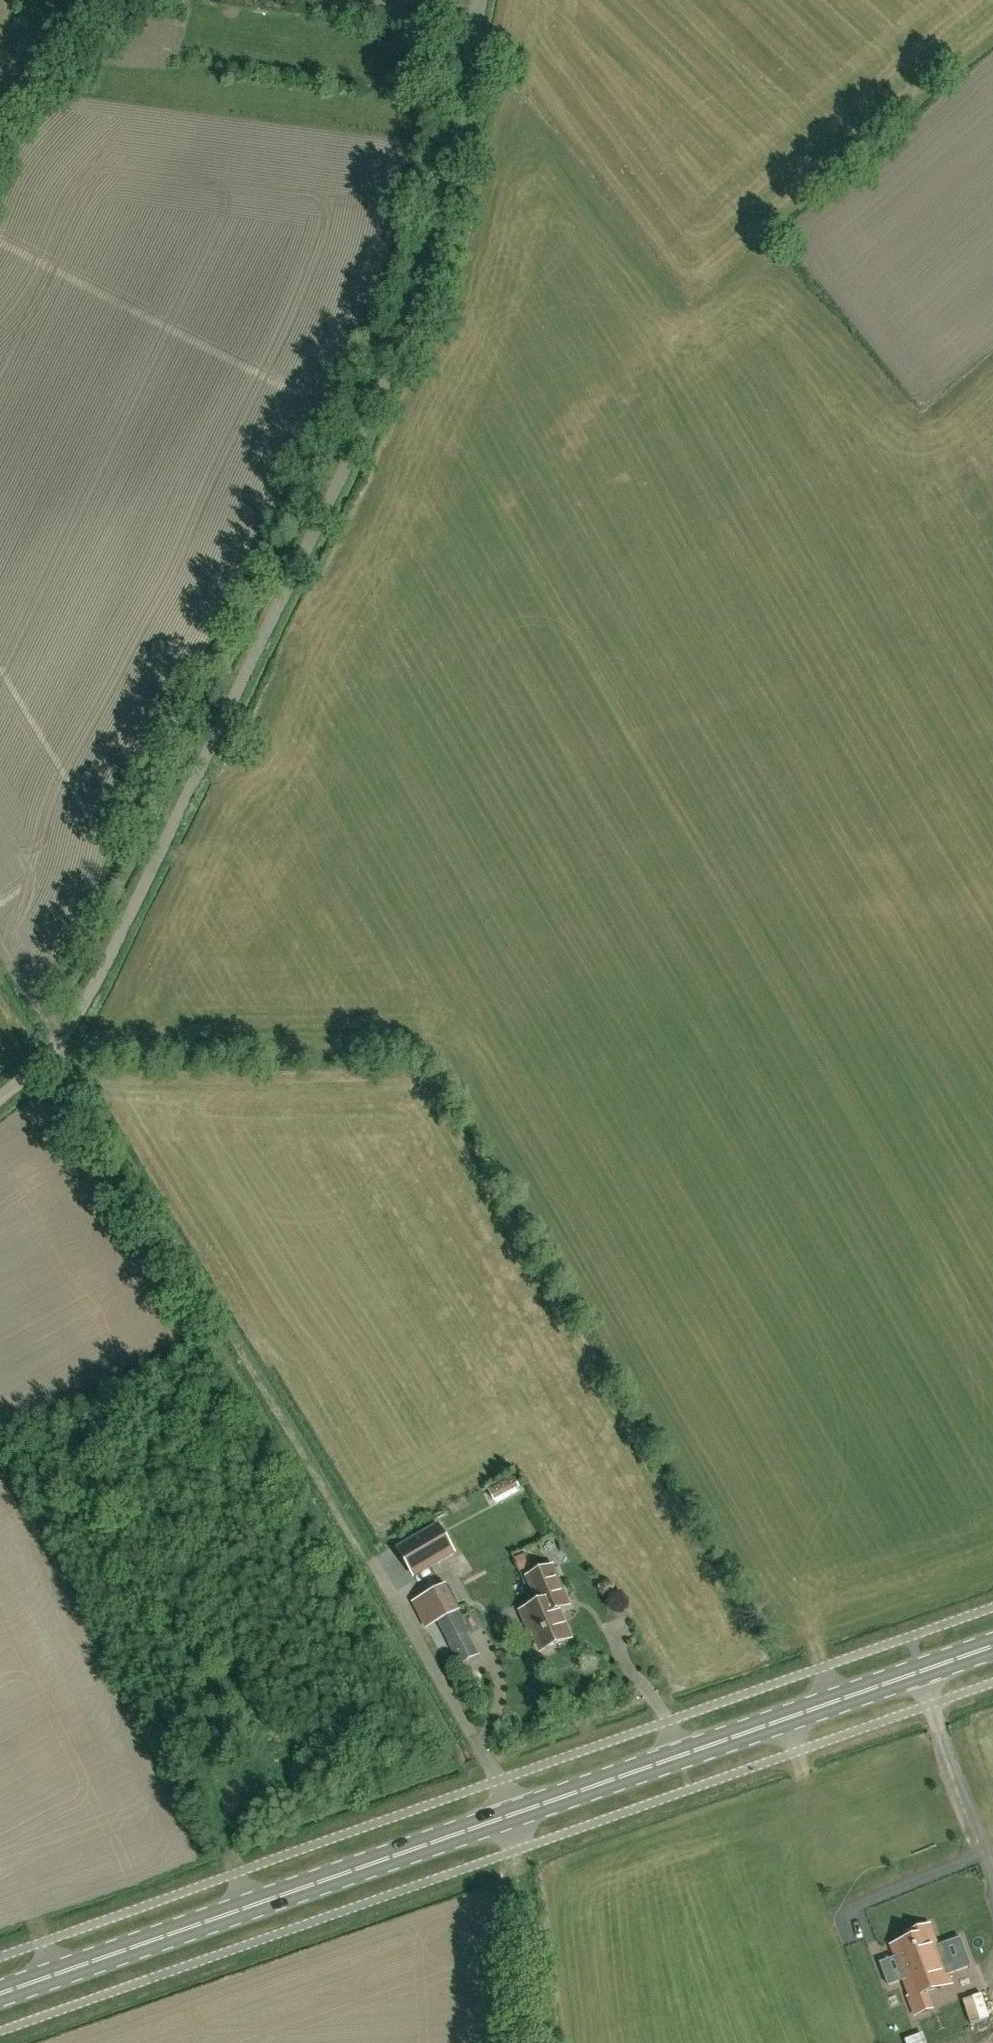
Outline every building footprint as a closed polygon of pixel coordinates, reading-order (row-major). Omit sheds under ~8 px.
[(494,1500),(519,1486),(513,1475),(488,1488),(494,1500)] [(398,1549),(414,1575),(454,1552),(438,1526),(398,1549)] [(541,1613),(554,1608),(565,1603),(549,1565),(525,1575),(537,1602),(541,1613)] [(539,1649),(542,1648),(545,1650),(553,1647),(554,1642),(567,1637),(554,1608),(541,1613),(537,1602),(522,1608),(539,1649)] [(457,1611),(438,1621),(449,1643),(469,1632),(457,1611)] [(945,1966),(953,1963),(946,1943),(938,1946),(931,1925),(909,1933),(911,1939),(891,1946),(895,1957),(903,1980),(910,1997),(908,1998),(914,2015),(932,2009),(926,1993),(936,1989),(952,1984),(949,1975),(945,1966)]
